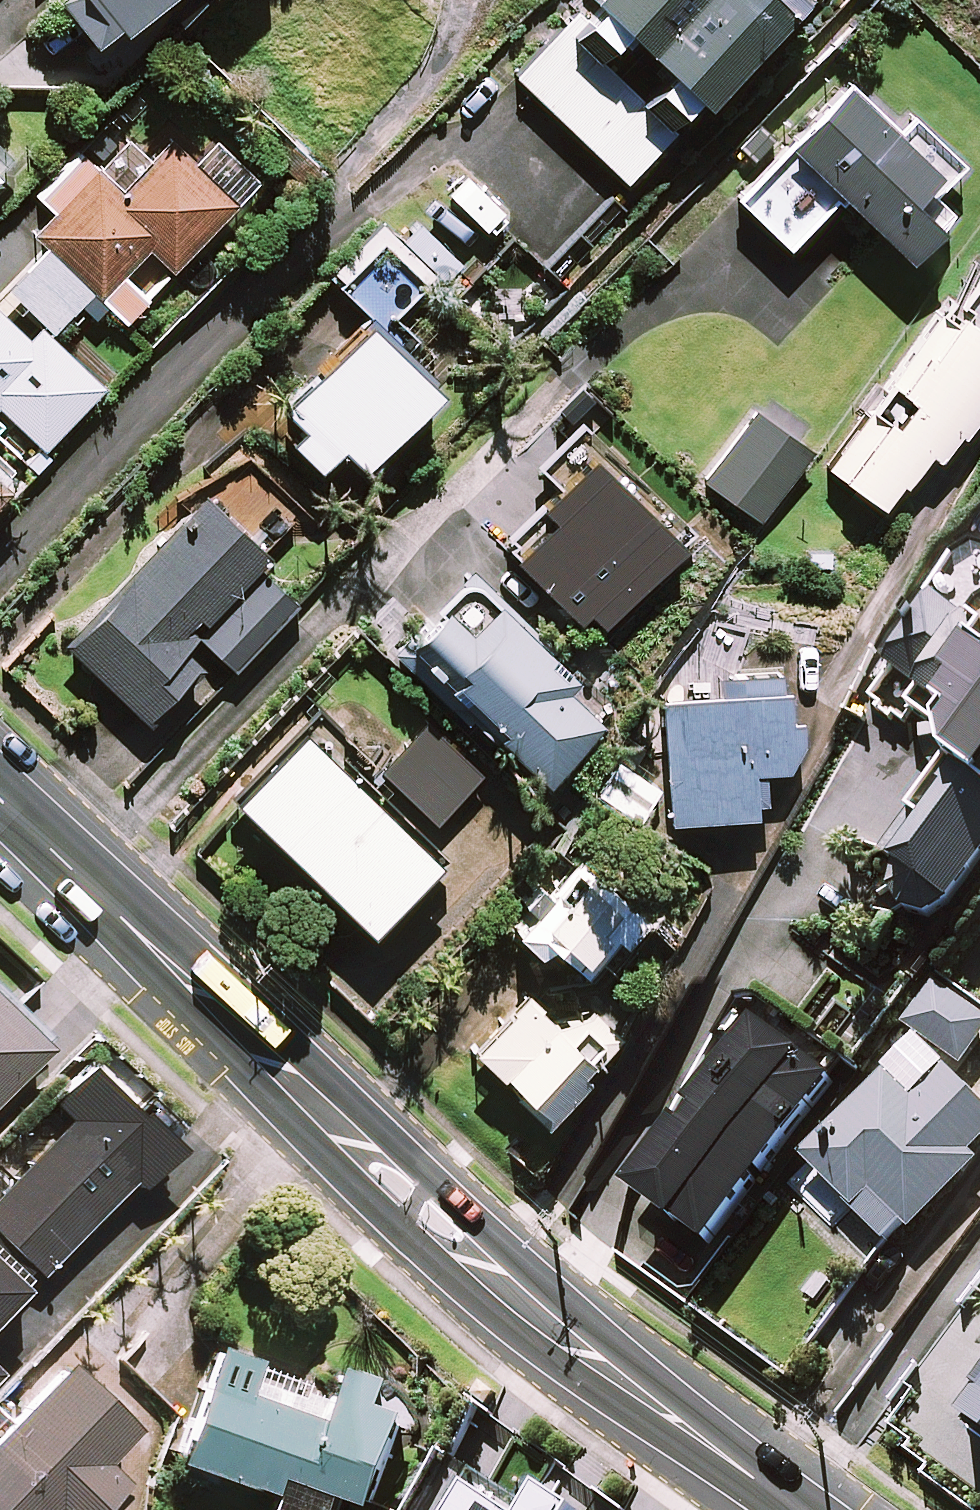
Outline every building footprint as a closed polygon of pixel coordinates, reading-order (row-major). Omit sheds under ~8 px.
[(182,24),(206,0),(70,0),(67,2),(107,49),(162,1),(182,24)] [(803,0),(589,0),(518,74),(630,181),(803,0)] [(900,127),(850,80),(740,195),(791,244),(842,189),(910,253),(953,208),(933,189),(962,159),(913,113),(900,127)] [(199,161),(176,139),(154,161),(115,123),(44,196),(59,211),(39,232),(52,245),(5,293),(43,330),(33,340),(0,310),(0,403),(0,402),(47,447),(106,384),(52,333),(96,288),(131,322),(162,290),(179,272),(175,269),(238,205),(260,182),(218,141),(199,161)] [(395,311),(431,274),(387,232),(340,280),(372,310),(289,396),(311,417),(297,432),(324,458),(347,434),(369,454),(442,378),(406,343),(417,332),(395,311)] [(976,264),(832,463),(889,505),(931,446),(943,454),(979,404),(979,267),(976,264)] [(813,448),(758,408),(706,478),(761,519),(813,448)] [(669,572),(702,538),(661,497),(650,509),(611,470),(623,459),(581,417),(539,459),(560,480),(506,534),(582,610),(593,599),(607,613),(659,562),(669,572)] [(11,483),(0,472),(0,495),(11,483)] [(311,588),(212,491),(69,639),(151,718),(209,658),(226,676),(311,588)] [(957,898),(979,864),(979,524),(958,557),(946,550),(844,705),(872,723),(882,708),(953,755),(889,853),(886,857),(884,864),(883,871),(883,878),(884,885),(887,892),(890,898),(895,904),(900,908),(907,912),(913,914),(920,915),(927,915),(935,914),(941,912),(947,908),(953,903),(957,898)] [(614,713),(499,591),(469,620),(449,599),(412,634),(546,777),(614,713)] [(789,694),(787,671),(744,673),(745,693),(665,697),(672,816),(756,811),(754,767),(792,765),(796,761),(798,756),(801,752),(802,747),(804,742),(804,736),(804,731),(804,726),(803,721),(802,716),(800,711),(798,706),(795,702),(792,698),(789,694)] [(483,773),(428,721),(383,768),(439,821),(483,773)] [(440,854),(307,725),(241,792),(375,922),(440,854)] [(520,928),(551,955),(555,950),(579,972),(611,936),(622,945),(629,952),(654,924),(580,858),(548,894),(537,884),(524,900),(535,910),(520,928)] [(934,980),(904,1022),(961,1063),(966,1056),(979,1066),(979,1012),(934,980)] [(567,1033),(527,998),(478,1053),(552,1118),(620,1041),(587,1011),(567,1033)] [(0,1003),(0,1106),(52,1052),(0,1003)] [(635,1197),(705,1242),(817,1065),(746,1021),(635,1197)] [(910,1231),(979,1154),(979,1099),(946,1068),(918,1100),(888,1073),(807,1163),(892,1240),(904,1226),(910,1231)] [(87,1114),(0,1204),(0,1233),(49,1280),(150,1175),(87,1114)] [(27,1293),(0,1268),(0,1321),(27,1293)] [(181,1465),(301,1509),(308,1491),(360,1509),(383,1509),(414,1426),(389,1417),(398,1391),(344,1372),(333,1402),(260,1375),(263,1365),(223,1351),(181,1465)] [(71,1366),(0,1436),(0,1464),(47,1509),(105,1509),(129,1486),(106,1464),(138,1432),(71,1366)] [(950,1415),(979,1437),(979,1374),(950,1415)] [(446,1509),(541,1509),(469,1469),(446,1509)]
